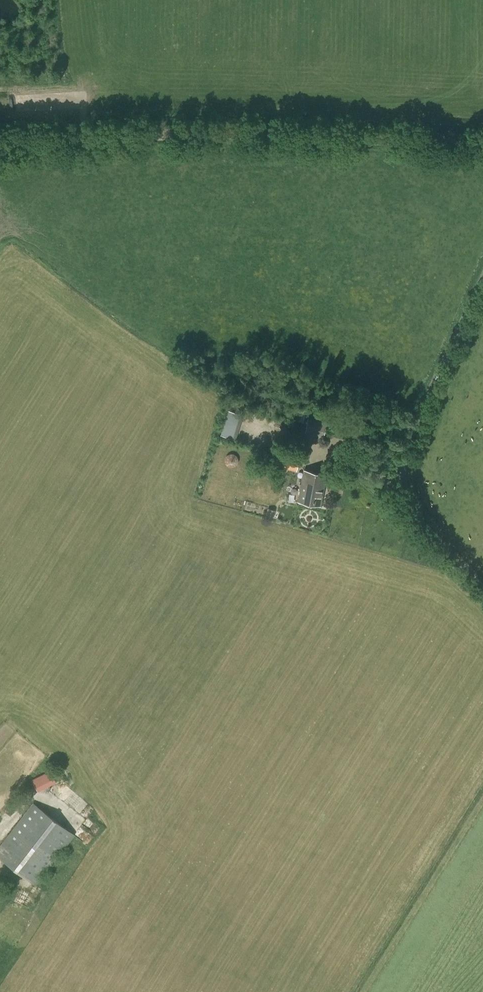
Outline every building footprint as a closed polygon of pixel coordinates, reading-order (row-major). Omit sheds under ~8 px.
[(234,438),(241,413),(228,409),(221,434),(234,438)] [(310,418),(306,433),(325,437),(328,422),(310,418)] [(297,471),(301,451),(280,445),(275,466),(297,471)] [(321,505),(326,474),(304,470),(298,501),(321,505)] [(37,790),(55,781),(50,770),(32,780),(37,790)] [(75,835),(33,802),(0,845),(0,858),(36,886),(75,835)]
